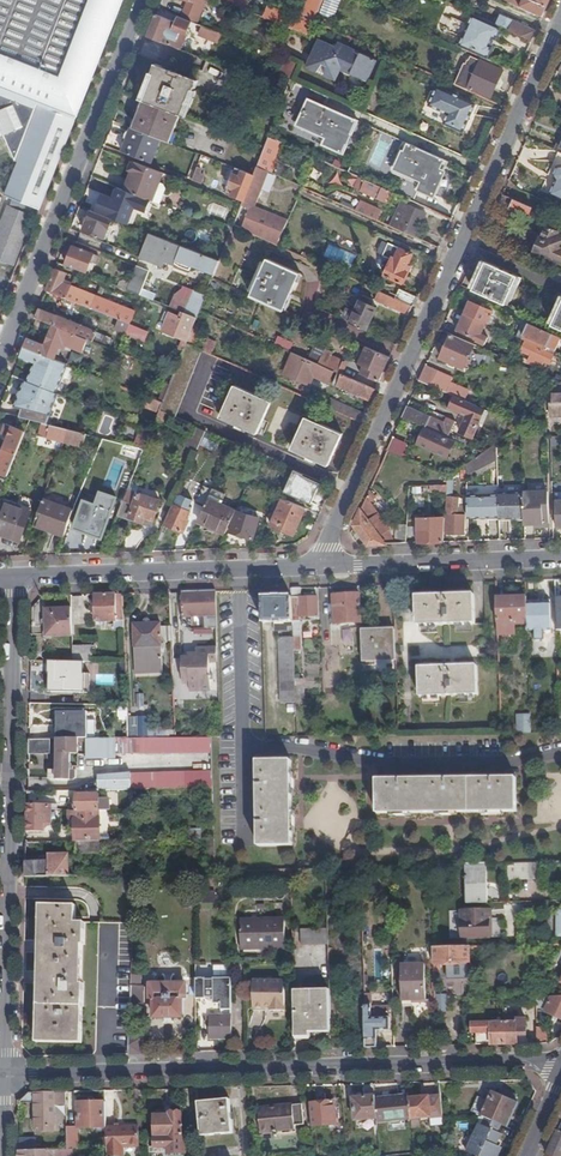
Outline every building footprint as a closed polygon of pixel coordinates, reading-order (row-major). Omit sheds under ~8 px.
[(41,209),(48,189),(123,0),(0,0),(0,61),(6,63),(3,68),(0,67),(0,93),(41,109),(18,166),(6,195),(41,209)] [(301,19),(268,5),(263,18),(309,37),(315,22),(323,0),(308,0),(301,19)] [(543,18),(548,8),(530,0),(505,0),(543,18)] [(203,7),(189,1),(182,18),(192,22),(196,23),(203,7)] [(176,23),(156,14),(152,25),(148,36),(181,50),(190,28),(176,23)] [(459,47),(487,60),(493,47),(490,46),(493,38),(496,39),(501,27),(496,24),(474,15),(459,47)] [(501,27),(533,41),(537,31),(500,15),(496,24),(501,27)] [(182,18),(178,16),(176,23),(190,28),(192,22),(182,18)] [(222,34),(204,26),(200,36),(219,43),(222,34)] [(354,69),(352,74),(368,81),(377,60),(338,44),(337,47),(320,40),(312,57),(320,60),(323,65),(329,68),(334,66),(343,70),(345,65),(354,69)] [(347,86),(352,74),(354,69),(345,65),(343,70),(334,66),(329,68),(323,65),(320,60),(312,57),(307,69),(347,86)] [(456,85),(471,92),(473,89),(492,97),(503,72),(471,58),(468,66),(465,65),(456,85)] [(292,80),(298,65),(286,60),(280,75),(292,80)] [(155,75),(145,101),(181,115),(183,115),(194,89),(196,90),(199,81),(158,64),(153,74),(155,75)] [(151,73),(141,99),(145,101),(155,75),(153,74),(151,73)] [(477,105),(438,87),(430,107),(449,116),(445,125),(464,134),(477,105)] [(198,91),(196,90),(194,89),(183,115),(187,117),(198,91)] [(5,135),(12,151),(16,161),(36,109),(0,94),(0,138),(5,135)] [(352,135),(358,121),(311,100),(300,125),(316,132),(321,130),(329,134),(331,139),(328,147),(344,154),(348,145),(346,144),(350,134),(352,135)] [(181,115),(145,101),(134,128),(161,139),(171,142),(181,115)] [(134,128),(132,127),(122,152),(151,163),(161,139),(134,128)] [(372,136),(377,139),(381,132),(375,129),(372,136)] [(270,137),(265,148),(258,166),(269,171),(273,161),(271,160),(279,141),(275,139),(270,137)] [(444,173),(449,161),(405,142),(395,163),(395,166),(396,168),(420,179),(421,180),(421,182),(419,188),(439,197),(449,175),(444,173)] [(306,154),(298,150),(295,156),(303,159),(306,154)] [(212,158),(203,155),(201,160),(210,164),(212,158)] [(163,172),(136,162),(135,163),(133,162),(128,173),(131,174),(125,190),(139,195),(152,201),(163,172)] [(547,193),(560,199),(560,162),(547,193)] [(244,200),(243,203),(242,205),(251,209),(243,229),(276,245),(287,220),(255,206),(269,171),(258,166),(254,175),(249,187),(244,200)] [(193,180),(203,184),(208,171),(202,169),(198,167),(193,180)] [(232,181),(249,187),(254,175),(243,170),(240,176),(234,174),(232,181)] [(360,191),(386,202),(390,192),(390,191),(359,178),(354,188),(361,191),(360,191)] [(233,195),(244,200),(249,187),(232,181),(229,186),(235,189),(233,195)] [(95,205),(93,210),(111,217),(120,193),(102,186),(94,205),(95,205)] [(334,201),(379,221),(383,210),(361,200),(359,205),(344,198),(345,196),(338,193),(334,201)] [(533,208),(503,194),(499,203),(529,217),(533,208)] [(152,201),(139,195),(135,204),(155,213),(159,203),(152,201)] [(207,211),(225,218),(228,208),(210,202),(207,211)] [(391,227),(416,238),(426,214),(402,203),(391,227)] [(7,205),(0,223),(0,261),(15,268),(34,215),(7,205)] [(93,210),(92,210),(85,229),(106,237),(113,218),(111,217),(93,210)] [(188,238),(192,228),(172,221),(168,231),(188,238)] [(558,235),(559,232),(547,227),(542,239),(541,238),(535,251),(560,263),(560,236),(558,235)] [(150,232),(141,256),(160,263),(162,258),(175,263),(175,265),(190,270),(193,265),(215,274),(220,261),(150,232)] [(412,254),(384,241),(379,253),(393,260),(386,276),(403,284),(408,273),(405,271),(412,254)] [(70,257),(67,265),(86,272),(90,262),(96,264),(99,256),(75,246),(72,251),(70,257)] [(269,259),(251,295),(284,310),(301,274),(269,259)] [(485,262),(473,290),(506,305),(518,277),(485,262)] [(150,270),(137,265),(131,281),(128,289),(141,294),(150,270)] [(67,273),(56,268),(54,273),(47,289),(120,319),(131,323),(136,312),(63,283),(67,273)] [(128,289),(131,281),(126,279),(122,281),(119,286),(128,289)] [(175,295),(171,306),(185,312),(193,292),(183,288),(175,295)] [(396,299),(413,307),(417,297),(400,289),(396,299)] [(200,310),(206,297),(193,292),(185,312),(197,317),(200,310)] [(392,307),(409,315),(413,307),(396,299),(392,307)] [(469,306),(455,300),(452,308),(466,314),(469,306)] [(351,323),(367,330),(377,308),(361,301),(351,323)] [(471,302),(469,306),(466,314),(486,323),(487,324),(493,312),(471,302)] [(560,330),(560,306),(552,326),(560,330)] [(98,332),(40,308),(36,317),(54,325),(80,336),(94,341),(98,332)] [(197,317),(185,312),(183,318),(171,313),(163,331),(176,336),(185,338),(184,341),(187,344),(192,331),(197,317)] [(103,319),(87,313),(84,320),(100,327),(103,319)] [(486,323),(466,314),(458,332),(477,340),(477,342),(485,346),(489,338),(481,334),(486,323)] [(152,332),(131,323),(120,319),(116,328),(145,340),(147,335),(150,336),(152,332)] [(553,337),(524,324),(521,332),(524,333),(523,335),(548,346),(553,337)] [(46,345),(28,338),(24,347),(55,359),(59,347),(64,349),(66,345),(75,348),(80,336),(54,325),(46,345)] [(505,338),(508,332),(493,326),(491,333),(505,338)] [(192,331),(187,344),(192,346),(198,334),(192,331)] [(477,350),(478,346),(451,334),(441,358),(464,368),(466,365),(468,366),(470,360),(469,359),(473,348),(477,350)] [(279,335),(276,341),(289,348),(292,341),(279,335)] [(203,351),(205,352),(211,354),(216,343),(208,339),(203,351)] [(554,355),(525,343),(521,351),(532,356),(531,360),(537,362),(535,366),(541,368),(544,361),(550,364),(554,355)] [(187,344),(186,346),(175,374),(163,402),(160,410),(171,414),(176,416),(205,352),(203,351),(192,346),(187,344)] [(333,371),(338,373),(343,362),(324,353),(325,350),(316,346),(309,360),(333,371)] [(55,359),(24,347),(21,356),(36,363),(29,381),(47,388),(59,360),(55,359)] [(328,383),(333,371),(309,360),(294,353),(285,373),(310,385),(314,376),(328,383)] [(361,374),(379,382),(383,373),(390,359),(379,353),(377,356),(372,354),(369,355),(361,374)] [(163,402),(175,374),(168,371),(157,399),(163,402)] [(437,371),(430,385),(455,396),(465,401),(469,391),(451,383),(453,378),(437,371)] [(337,386),(370,402),(375,391),(342,375),(337,386)] [(47,388),(29,381),(25,379),(22,387),(21,387),(18,397),(19,397),(15,406),(22,408),(19,417),(31,420),(43,423),(47,424),(59,393),(47,388)] [(221,418),(257,434),(271,402),(235,386),(221,418)] [(160,410),(163,402),(157,399),(140,393),(137,403),(159,412),(160,410)] [(555,394),(556,396),(553,396),(553,403),(551,403),(551,417),(560,416),(560,394),(555,394)] [(473,439),(486,410),(465,401),(455,396),(450,408),(468,416),(460,433),(473,439)] [(328,407),(361,422),(365,414),(331,399),(328,407)] [(547,410),(547,400),(538,409),(547,410)] [(403,417),(427,428),(449,438),(456,422),(448,418),(446,424),(408,407),(405,412),(403,417)] [(160,410),(159,412),(158,414),(169,419),(171,414),(160,410)] [(510,420),(519,424),(521,419),(512,415),(510,420)] [(307,417),(293,449),(328,465),(343,434),(307,417)] [(70,430),(47,424),(43,423),(40,436),(65,442),(70,430)] [(8,476),(21,444),(24,437),(26,432),(6,424),(2,434),(9,437),(0,460),(0,473),(8,476)] [(152,430),(145,428),(138,447),(145,449),(152,430)] [(476,458),(484,453),(463,444),(462,445),(449,438),(427,428),(420,443),(448,456),(451,449),(469,457),(469,455),(476,458)] [(24,437),(21,444),(29,447),(32,440),(24,437)] [(119,442),(104,438),(103,446),(118,449),(119,442)] [(393,438),(389,450),(400,454),(405,442),(393,438)] [(492,462),(492,447),(484,453),(476,458),(476,469),(492,462)] [(466,465),(467,473),(476,469),(476,458),(466,465)] [(299,482),(293,495),(311,503),(320,484),(302,476),(299,482)] [(285,491),(293,495),(299,482),(291,479),(285,491)] [(196,502),(205,507),(213,490),(204,486),(196,502)] [(205,507),(199,521),(201,522),(203,525),(207,526),(209,525),(226,532),(236,510),(222,503),(226,494),(214,488),(213,490),(205,507)] [(129,490),(120,510),(131,514),(130,516),(144,521),(146,516),(154,518),(161,500),(129,490)] [(526,524),(551,523),(550,491),(525,491),(525,493),(526,518),(526,524)] [(526,518),(525,493),(499,494),(499,495),(500,517),(500,519),(526,518)] [(457,495),(448,495),(447,534),(465,534),(466,516),(456,515),(457,507),(456,507),(457,495)] [(499,495),(468,496),(469,518),(500,517),(499,495)] [(295,532),(307,508),(283,498),(272,524),(280,529),(282,526),(295,532)] [(369,544),(386,544),(381,536),(390,529),(383,519),(383,518),(367,498),(355,525),(369,544)] [(44,499),(35,524),(64,535),(73,510),(44,499)] [(20,541),(31,511),(0,500),(0,534),(20,541)] [(112,510),(84,501),(74,528),(97,536),(100,528),(105,529),(108,519),(110,520),(110,518),(109,517),(112,510)] [(173,504),(164,524),(183,533),(189,520),(187,519),(190,512),(173,504)] [(237,511),(231,532),(253,538),(259,518),(237,511)] [(419,543),(444,542),(446,518),(418,519),(419,543)] [(396,544),(407,543),(408,525),(397,525),(396,544)] [(301,598),(301,588),(293,588),(293,598),(294,622),(295,638),(296,652),(302,651),(301,617),(320,616),(318,598),(301,598)] [(218,629),(217,591),(195,592),(183,592),(184,617),(213,617),(213,621),(210,621),(211,629),(218,629)] [(336,624),(363,622),(361,593),(334,595),(336,624)] [(125,627),(124,594),(97,595),(97,621),(102,621),(107,621),(116,621),(116,627),(125,627)] [(475,624),(474,595),(417,597),(418,626),(475,624)] [(294,622),(293,598),(264,598),(265,623),(275,623),(275,632),(288,631),(288,626),(292,626),(291,622),(294,622)] [(528,605),(527,598),(498,599),(499,635),(517,634),(516,621),(528,621),(528,605)] [(551,604),(528,605),(528,621),(529,631),(537,631),(537,640),(545,639),(545,631),(552,630),(551,604)] [(73,636),(72,608),(43,609),(44,637),(73,636)] [(162,636),(162,629),(162,623),(135,624),(136,672),(163,672),(162,636)] [(172,642),(172,628),(162,629),(162,636),(168,643),(172,642)] [(397,659),(396,631),(363,631),(364,661),(397,659)] [(297,703),(297,700),(297,696),(296,680),(296,652),(295,638),(280,638),(282,703),(297,703)] [(74,662),(93,662),(93,646),(74,646),(74,662)] [(219,663),(218,648),(198,648),(198,654),(189,654),(189,658),(183,658),(184,685),(190,684),(190,692),(211,692),(211,681),(214,681),(213,675),(211,675),(210,663),(219,663)] [(478,695),(477,666),(419,668),(420,696),(478,695)] [(296,680),(297,696),(305,695),(305,680),(296,680)] [(144,694),(136,694),(137,707),(145,707),(144,694)] [(517,714),(518,734),(532,733),(532,713),(517,714)] [(133,739),(149,739),(148,718),(129,718),(130,739),(133,739)] [(212,754),(212,738),(176,738),(149,739),(133,739),(133,754),(212,754)] [(47,740),(30,739),(30,754),(47,754),(47,746),(51,746),(51,739),(47,740)] [(51,771),(50,780),(58,780),(71,781),(71,773),(74,774),(74,766),(79,766),(79,739),(59,739),(58,771),(51,771)] [(293,846),(292,761),(258,762),(259,846),(293,846)] [(132,774),(132,790),(205,788),(213,788),(213,772),(132,774)] [(517,813),(517,779),(378,780),(378,814),(517,813)] [(213,788),(205,788),(205,800),(214,799),(213,788)] [(77,811),(101,811),(110,810),(110,799),(100,800),(100,794),(77,795),(77,811)] [(28,804),(27,832),(44,833),(45,825),(51,825),(52,810),(59,810),(59,805),(28,804)] [(76,820),(77,842),(102,841),(101,811),(77,811),(69,811),(69,816),(73,816),(73,819),(76,820)] [(206,839),(207,872),(216,872),(215,839),(206,839)] [(102,841),(77,842),(77,853),(102,853),(102,841)] [(27,862),(26,877),(70,876),(69,855),(49,856),(49,861),(27,862)] [(509,881),(531,881),(530,864),(509,865),(509,881)] [(542,880),(542,864),(530,864),(531,881),(542,880)] [(489,904),(489,865),(468,866),(468,904),(489,904)] [(77,922),(77,905),(41,904),(37,1043),(82,1043),(84,983),(81,983),(83,944),(85,945),(86,922),(77,922)] [(492,920),(492,911),(464,912),(464,939),(491,938),(490,920),(492,920)] [(345,916),(328,916),(328,930),(329,945),(330,990),(331,1020),(344,1019),(344,974),(346,974),(345,916)] [(287,947),(286,919),(250,920),(251,948),(287,947)] [(329,945),(328,930),(302,931),(302,946),(329,945)] [(435,949),(435,973),(441,973),(441,965),(472,964),(471,952),(474,952),(474,948),(435,949)] [(228,976),(228,965),(215,966),(215,976),(228,976)] [(428,1004),(427,966),(403,966),(403,1003),(412,1002),(412,1004),(428,1004)] [(131,1012),(141,1012),(142,987),(141,977),(132,976),(131,1012)] [(199,980),(199,1000),(206,1000),(206,998),(214,998),(215,1005),(222,1005),(222,1011),(233,1011),(233,979),(214,979),(214,981),(206,981),(206,980),(199,980)] [(187,986),(185,984),(171,984),(171,980),(168,980),(168,984),(153,984),(151,987),(151,998),(154,1000),(155,1003),(155,1018),(183,1017),(183,1000),(186,1000),(187,998),(187,986)] [(254,1008),(267,1008),(267,1007),(272,1007),(272,1008),(272,1011),(287,1011),(286,980),(254,981),(254,1008)] [(311,1029),(331,1029),(331,1020),(330,990),(295,991),(296,1034),(311,1034),(311,1029)] [(352,1049),(367,1049),(366,1005),(366,997),(361,997),(361,1008),(354,1009),(354,1020),(354,1045),(352,1045),(352,1049)] [(436,997),(436,1012),(448,1012),(448,997),(436,997)] [(552,998),(546,1012),(560,1019),(560,998),(552,998)] [(367,1049),(378,1048),(378,1031),(391,1031),(391,1018),(390,1018),(389,1007),(372,1007),(372,1005),(366,1005),(367,1049)] [(211,1039),(233,1039),(233,1032),(233,1024),(233,1016),(222,1016),(211,1017),(211,1039)] [(505,1045),(519,1045),(518,1035),(527,1035),(527,1021),(517,1021),(517,1024),(505,1025),(505,1045)] [(233,1032),(244,1031),(244,1023),(233,1024),(233,1032)] [(488,1046),(505,1045),(505,1025),(492,1025),(492,1035),(477,1035),(477,1046),(488,1046)] [(538,1045),(548,1045),(547,1028),(538,1029),(538,1045)] [(332,1050),(340,1050),(343,1030),(331,1029),(332,1050)] [(240,1052),(245,1052),(245,1050),(244,1050),(244,1031),(233,1032),(233,1039),(233,1052),(240,1052)] [(130,1054),(143,1054),(143,1039),(130,1038),(130,1054)] [(259,1051),(270,1051),(270,1041),(259,1041),(259,1051)] [(55,1130),(55,1093),(30,1094),(21,1103),(36,1102),(36,1129),(44,1128),(44,1130),(55,1130)] [(502,1126),(508,1128),(517,1106),(492,1095),(488,1105),(485,1104),(484,1107),(478,1107),(476,1112),(480,1116),(484,1118),(502,1126)] [(409,1100),(409,1096),(376,1099),(378,1119),(378,1124),(411,1121),(411,1120),(409,1100)] [(376,1099),(376,1097),(353,1099),(355,1122),(378,1119),(376,1099)] [(444,1119),(442,1097),(409,1100),(411,1120),(420,1119),(431,1118),(432,1128),(445,1127),(444,1119)] [(230,1101),(199,1103),(201,1136),(233,1134),(230,1101)] [(334,1102),(310,1105),(313,1127),(337,1125),(334,1102)] [(107,1128),(106,1103),(78,1104),(79,1128),(79,1129),(107,1128)] [(305,1125),(303,1105),(259,1109),(261,1132),(274,1131),(274,1133),(277,1133),(277,1131),(295,1129),(295,1126),(305,1125)] [(170,1155),(188,1155),(188,1137),(183,1137),(183,1114),(171,1114),(170,1116),(156,1117),(157,1138),(156,1138),(156,1149),(170,1149),(170,1155)] [(480,1118),(480,1125),(468,1152),(475,1155),(495,1155),(500,1147),(497,1146),(494,1144),(499,1133),(502,1126),(484,1118),(480,1118)] [(420,1119),(411,1120),(411,1121),(412,1129),(421,1128),(420,1119)] [(140,1127),(107,1129),(107,1148),(107,1155),(125,1155),(124,1148),(141,1148),(140,1127)] [(79,1129),(79,1128),(67,1129),(68,1149),(73,1149),(79,1149),(79,1129)] [(558,1132),(550,1151),(548,1155),(560,1155),(560,1134),(558,1132)] [(494,1144),(497,1146),(503,1135),(499,1133),(494,1144)] [(36,1142),(20,1143),(20,1151),(36,1151),(36,1142)]
